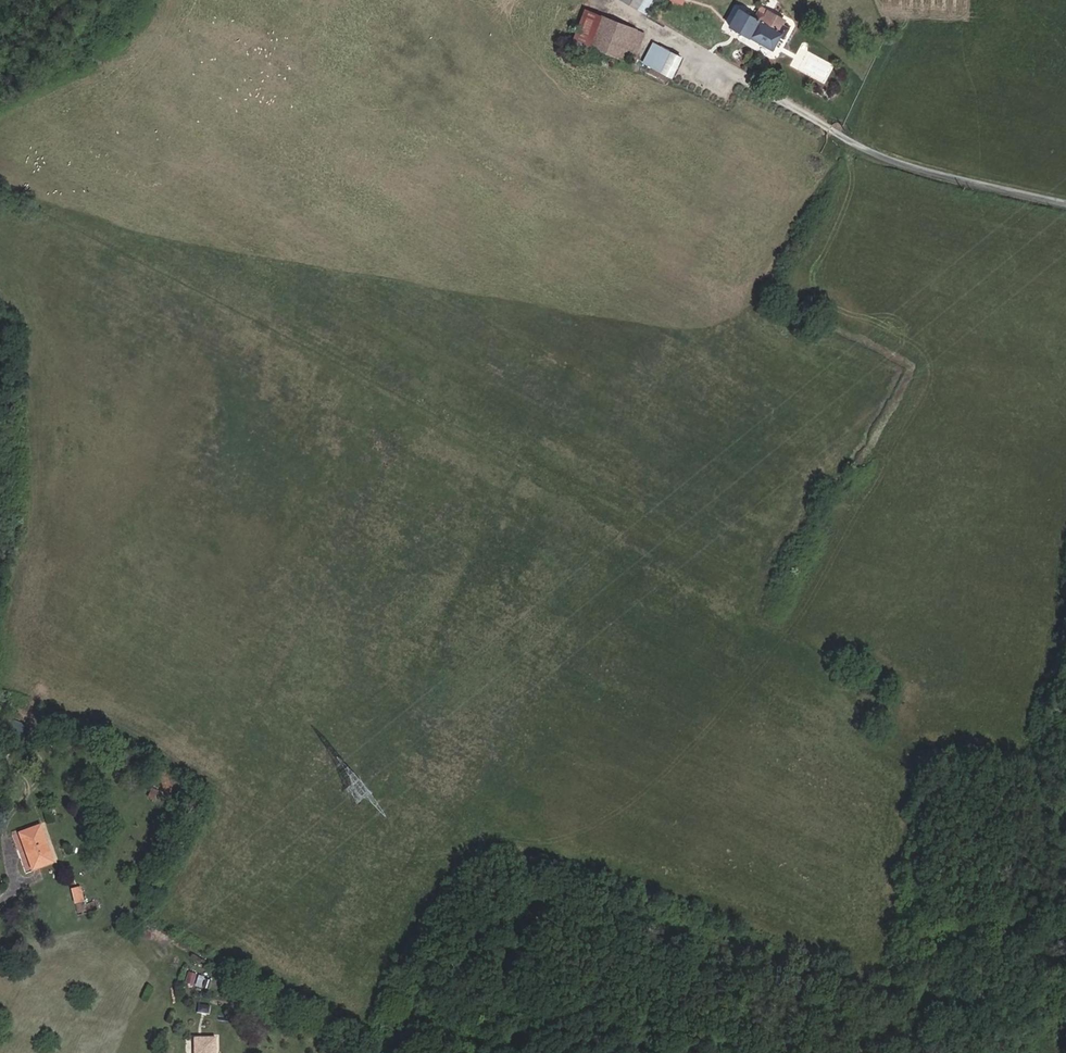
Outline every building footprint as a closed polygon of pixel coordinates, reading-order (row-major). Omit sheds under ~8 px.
[(649,16),(658,0),(621,0),(649,16)] [(790,28),(782,24),(784,20),(768,11),(766,14),(758,10),(753,17),(738,9),(729,26),(746,36),(772,50),(779,37),(783,40),(790,28)] [(590,47),(602,17),(584,10),(570,46),(588,53),(590,47)] [(604,52),(616,22),(602,17),(590,47),(604,52)] [(636,55),(644,33),(616,22),(604,52),(624,60),(628,51),(636,55)] [(746,36),(729,26),(725,31),(743,41),(746,36)] [(776,52),(783,40),(779,37),(772,50),(776,52)] [(671,78),(681,56),(653,42),(643,63),(671,78)] [(154,800),(158,791),(152,788),(148,797),(154,800)] [(53,862),(40,826),(20,834),(33,869),(53,862)] [(83,901),(80,888),(72,890),(75,903),(83,901)] [(193,985),(196,975),(189,973),(185,983),(193,985)] [(208,990),(211,982),(203,980),(201,988),(208,990)] [(215,1037),(194,1038),(194,1052),(215,1052),(215,1037)]
